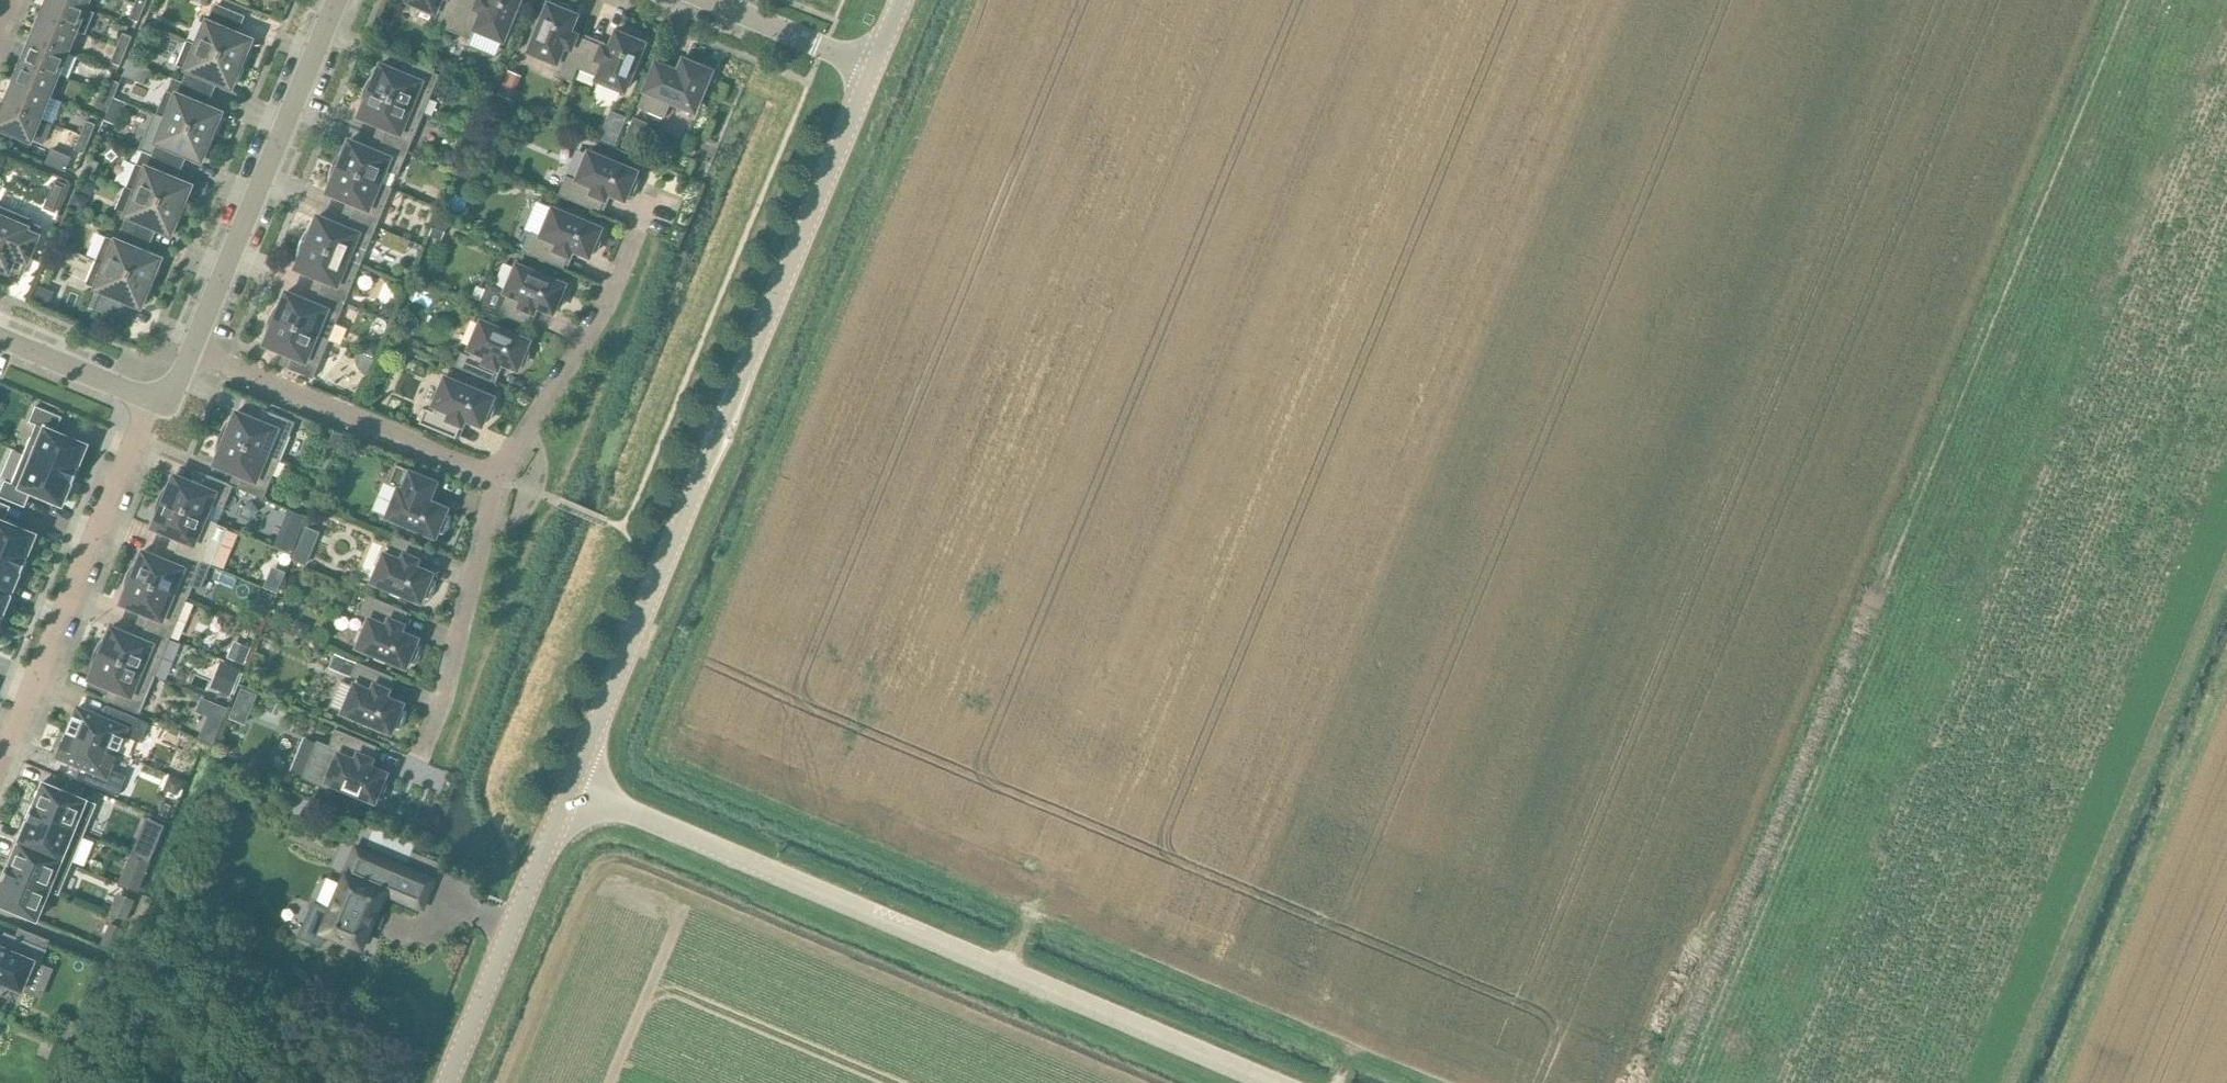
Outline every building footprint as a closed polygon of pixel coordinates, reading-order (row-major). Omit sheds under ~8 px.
[(86,9),(65,0),(46,0),(39,15),(77,31),(85,34),(94,12),(86,9)] [(89,0),(65,0),(86,9),(89,0)] [(463,0),(407,0),(406,1),(434,12),(436,9),(441,12),(436,25),(450,31),(453,24),(463,0)] [(450,31),(470,39),(467,46),(495,57),(501,40),(502,40),(519,0),(463,0),(453,24),(450,31)] [(577,68),(589,40),(569,32),(576,15),(572,13),(573,10),(571,8),(570,7),(567,4),(564,3),(563,2),(559,2),(558,1),(556,1),(553,2),(551,5),(548,3),(528,51),(556,63),(557,60),(563,62),(557,75),(572,81),(577,68)] [(138,21),(143,7),(134,4),(129,17),(138,21)] [(196,45),(240,63),(250,40),(235,33),(242,17),(216,6),(209,23),(206,22),(196,45)] [(67,53),(77,31),(39,15),(30,37),(67,53)] [(589,40),(577,68),(597,77),(596,79),(624,91),(643,43),(640,41),(641,39),(640,37),(639,36),(636,34),(635,33),(632,31),(629,30),(625,29),(624,29),(620,30),(619,33),(616,31),(608,48),(589,40)] [(116,48),(125,51),(131,37),(122,33),(116,48)] [(58,75),(67,53),(30,37),(21,59),(58,75)] [(240,63),(196,45),(187,41),(176,67),(190,72),(185,84),(210,94),(215,81),(230,87),(240,63)] [(119,65),(125,51),(116,48),(110,61),(119,65)] [(441,57),(435,69),(447,74),(453,62),(441,57)] [(49,97),(58,75),(21,59),(12,81),(49,97)] [(698,65),(683,59),(677,71),(655,62),(637,107),(664,118),(671,102),(693,111),(704,85),(708,86),(711,85),(714,82),(716,79),(715,75),(714,72),(711,69),(698,64),(698,65)] [(128,61),(122,74),(131,77),(136,64),(128,61)] [(363,87),(423,113),(439,74),(413,64),(408,76),(380,64),(376,74),(373,72),(370,76),(368,79),(365,83),(363,87)] [(110,79),(104,94),(113,97),(119,83),(110,79)] [(49,97),(12,81),(4,99),(3,102),(1,101),(0,102),(40,119),(49,97)] [(210,94),(185,84),(184,85),(173,81),(169,92),(166,90),(161,102),(156,115),(213,138),(219,122),(216,121),(220,113),(205,106),(210,94)] [(499,86),(496,93),(511,99),(514,92),(499,86)] [(407,151),(423,113),(363,87),(362,92),(361,96),(360,101),(360,106),(362,107),(359,116),(387,127),(382,140),(407,151)] [(104,94),(98,108),(107,111),(110,104),(111,102),(113,97),(104,94)] [(111,102),(110,104),(122,109),(125,102),(124,102),(113,97),(111,102)] [(40,119),(0,102),(0,128),(15,135),(31,141),(40,119)] [(213,138),(156,115),(153,113),(143,137),(137,149),(142,151),(180,167),(185,154),(200,160),(204,152),(206,153),(213,138)] [(633,117),(621,145),(635,151),(640,140),(633,137),(640,120),(633,117)] [(464,118),(460,128),(470,132),(474,122),(464,118)] [(80,135),(89,139),(95,124),(86,120),(80,135)] [(604,132),(602,141),(615,146),(620,132),(612,129),(604,132)] [(83,153),(89,139),(80,135),(74,149),(83,153)] [(398,174),(407,151),(382,140),(377,152),(349,140),(345,149),(342,148),(339,152),(336,155),(334,159),(332,163),(378,183),(379,182),(384,169),(398,174)] [(446,149),(440,163),(455,170),(461,155),(446,149)] [(174,179),(180,167),(142,151),(141,153),(143,153),(138,164),(135,163),(125,187),(135,191),(164,203),(182,211),(188,195),(186,194),(189,186),(174,179)] [(637,180),(637,178),(637,176),(634,175),(636,171),(588,151),(576,179),(566,175),(557,195),(599,212),(607,192),(624,199),(626,196),(628,197),(630,196),(632,193),(634,192),(635,190),(635,189),(637,185),(637,183),(637,181),(637,180)] [(72,160),(53,152),(47,167),(66,175),(72,160)] [(455,170),(454,173),(470,180),(477,162),(461,155),(455,170)] [(87,160),(84,169),(94,173),(99,162),(88,158),(87,160)] [(392,188),(379,182),(378,183),(332,163),(330,168),(329,172),(328,177),(328,182),(331,183),(327,192),(355,203),(350,216),(376,226),(392,188)] [(54,180),(48,194),(61,200),(67,185),(54,180)] [(176,226),(182,211),(164,203),(135,191),(125,215),(128,216),(123,229),(149,240),(155,227),(170,233),(173,225),(176,226)] [(74,192),(69,206),(83,212),(89,198),(74,192)] [(41,225),(29,220),(30,217),(0,205),(0,268),(7,271),(14,256),(26,261),(41,225)] [(601,236),(601,234),(601,232),(598,231),(600,228),(552,208),(540,236),(530,231),(522,251),(563,268),(571,249),(588,256),(590,252),(592,253),(595,251),(598,248),(599,247),(599,245),(600,243),(601,242),(601,240),(601,238),(601,236)] [(303,234),(301,239),(347,259),(347,258),(361,264),(376,226),(350,216),(345,228),(317,216),(313,225),(310,224),(306,229),(303,234)] [(436,218),(429,235),(441,240),(448,223),(436,218)] [(60,227),(54,241),(65,246),(71,232),(60,227)] [(144,253),(149,240),(123,229),(118,242),(105,236),(95,260),(152,284),(158,269),(155,267),(159,259),(144,253)] [(387,231),(381,244),(397,251),(403,238),(387,231)] [(344,302),(361,264),(347,258),(347,259),(301,239),(300,239),(299,244),(298,248),(297,253),(296,257),(299,259),(296,268),(324,279),(319,292),(344,302)] [(145,299),(152,284),(95,260),(85,284),(98,289),(91,306),(117,317),(124,300),(139,307),(143,298),(145,299)] [(565,293),(565,291),(565,289),(562,288),(564,284),(516,264),(505,291),(487,283),(478,304),(527,325),(535,305),(552,312),(554,309),(556,310),(558,309),(561,306),(563,303),(564,301),(564,300),(565,298),(565,296),(565,294),(565,293)] [(38,285),(32,301),(47,307),(54,292),(38,285)] [(329,340),(344,302),(319,292),(314,304),(286,292),(282,301),(279,300),(276,303),(273,307),(271,311),(269,315),(329,340)] [(384,303),(380,314),(392,318),(396,307),(384,303)] [(313,378),(329,340),(269,315),(267,320),(266,324),(265,329),(265,333),(268,334),(264,344),(292,355),(287,368),(313,378)] [(528,358),(529,354),(529,352),(530,351),(530,349),(530,347),(529,345),(526,344),(528,340),(480,321),(469,349),(471,350),(469,355),(461,352),(455,366),(491,381),(499,361),(516,368),(518,365),(521,366),(524,364),(525,362),(526,361),(528,358)] [(368,340),(364,352),(375,356),(380,345),(368,340)] [(356,353),(355,358),(356,364),(358,368),(361,371),(367,375),(373,359),(357,352),(356,353)] [(493,412),(493,411),(493,409),(494,407),(494,405),(494,403),(493,402),(491,400),(492,397),(444,377),(433,405),(436,406),(433,412),(425,408),(419,422),(455,438),(463,418),(480,425),(482,421),(485,422),(486,421),(488,420),(489,419),(490,417),(491,416),(493,412)] [(36,424),(23,454),(75,475),(78,467),(87,444),(55,431),(61,416),(35,406),(29,421),(36,424)] [(219,435),(279,460),(295,422),(269,411),(264,423),(236,412),(232,421),(229,420),(226,423),(223,427),(221,431),(219,435)] [(334,432),(329,444),(337,448),(342,435),(334,432)] [(263,498),(279,460),(219,435),(217,439),(216,444),(215,448),(215,453),(218,454),(214,463),(242,475),(237,487),(263,498)] [(0,491),(0,496),(24,506),(30,492),(62,505),(71,482),(72,483),(75,475),(23,454),(11,483),(5,480),(0,491)] [(336,460),(330,475),(343,480),(349,465),(336,460)] [(387,516),(434,536),(436,533),(438,533),(441,531),(443,529),(445,526),(447,523),(448,516),(447,513),(445,512),(446,508),(429,501),(437,481),(396,464),(387,484),(398,488),(387,516)] [(203,518),(204,517),(209,503),(223,509),(233,485),(207,474),(202,487),(174,475),(170,484),(167,483),(164,486),(161,490),(159,494),(157,498),(203,518)] [(227,526),(204,517),(203,518),(157,498),(155,503),(154,507),(154,512),(153,516),(156,518),(152,527),(180,538),(175,551),(201,561),(210,565),(227,526)] [(24,564),(27,557),(26,557),(36,534),(4,521),(10,506),(0,502),(0,554),(24,564)] [(288,510),(273,546),(291,554),(307,518),(288,510)] [(414,566),(422,546),(394,535),(386,554),(383,553),(372,581),(419,601),(421,597),(424,599),(427,596),(428,595),(430,592),(431,590),(432,587),(433,585),(433,583),(433,582),(433,580),(433,578),(430,577),(431,573),(414,566)] [(296,550),(291,562),(304,567),(309,555),(296,550)] [(200,589),(210,565),(201,561),(175,551),(170,563),(142,551),(139,560),(136,559),(133,562),(130,566),(128,570),(126,574),(185,599),(191,585),(200,589)] [(12,594),(12,593),(11,593),(20,572),(21,572),(24,564),(0,554),(0,589),(12,594)] [(170,637),(185,599),(126,574),(124,579),(123,583),(122,588),(122,592),(125,593),(121,603),(149,614),(144,627),(170,637)] [(266,580),(263,587),(277,592),(279,586),(266,580)] [(3,616),(2,616),(10,595),(11,595),(12,594),(0,589),(0,623),(3,616)] [(411,663),(412,662),(414,659),(415,657),(416,656),(417,654),(417,652),(418,650),(418,649),(418,647),(418,645),(418,643),(415,642),(416,638),(399,631),(408,611),(366,594),(358,614),(369,618),(357,646),(405,667),(406,663),(409,664),(411,663)] [(296,619),(292,633),(306,638),(310,624),(296,619)] [(154,675),(170,637),(144,627),(139,639),(111,627),(107,636),(104,635),(101,638),(98,642),(96,646),(94,650),(154,675)] [(234,641),(227,657),(244,664),(250,647),(234,641)] [(138,713),(154,675),(94,650),(93,654),(91,659),(91,663),(90,668),(93,669),(89,679),(117,690),(112,703),(138,713)] [(334,653),(328,668),(350,677),(350,676),(356,661),(334,653)] [(393,677),(356,661),(350,676),(359,679),(357,685),(354,683),(342,712),(390,732),(391,728),(394,729),(397,727),(399,724),(400,722),(402,719),(403,717),(403,716),(403,714),(403,712),(403,710),(403,708),(400,707),(402,704),(385,696),(393,677)] [(220,662),(209,687),(230,695),(241,670),(220,662)] [(240,688),(235,703),(251,709),(257,695),(240,688)] [(67,731),(116,752),(123,735),(139,742),(147,722),(106,705),(101,717),(77,707),(67,731)] [(202,726),(198,736),(212,742),(217,731),(202,726)] [(368,766),(377,746),(335,729),(327,747),(318,743),(304,776),(326,785),(327,781),(374,801),(375,797),(378,798),(381,796),(382,795),(383,794),(385,791),(385,789),(387,786),(387,783),(387,781),(387,779),(387,778),(384,776),(385,773),(368,766)] [(109,768),(116,752),(67,731),(57,756),(81,766),(76,778),(117,795),(125,775),(109,768)] [(169,775),(163,789),(177,794),(178,794),(184,780),(183,780),(169,775)] [(83,834),(96,803),(43,781),(33,804),(32,804),(29,812),(83,834)] [(71,864),(83,834),(29,812),(26,819),(27,819),(18,841),(17,840),(17,841),(71,864)] [(372,850),(371,854),(390,862),(393,856),(400,837),(398,836),(381,829),(373,847),(372,850)] [(70,864),(71,864),(17,841),(16,842),(17,842),(9,864),(8,863),(5,871),(49,889),(61,861),(70,864)] [(135,841),(130,854),(149,862),(149,861),(154,849),(136,842),(135,841)] [(301,933),(299,937),(320,945),(321,941),(326,930),(361,945),(385,889),(385,890),(392,893),(403,867),(390,862),(371,854),(356,848),(346,873),(331,910),(328,909),(313,903),(310,911),(301,933)] [(403,867),(392,893),(422,905),(433,879),(403,867)] [(49,889),(5,871),(1,878),(2,879),(0,884),(0,905),(36,920),(49,889)] [(122,874),(118,883),(138,891),(139,888),(142,882),(122,874)] [(111,907),(109,913),(127,920),(129,915),(111,907)] [(109,923),(100,945),(113,951),(113,950),(123,928),(109,923)] [(20,927),(16,936),(46,948),(49,939),(20,927)] [(1,985),(22,993),(35,962),(41,964),(47,948),(46,948),(16,936),(14,935),(9,947),(0,944),(0,989),(1,985)]
